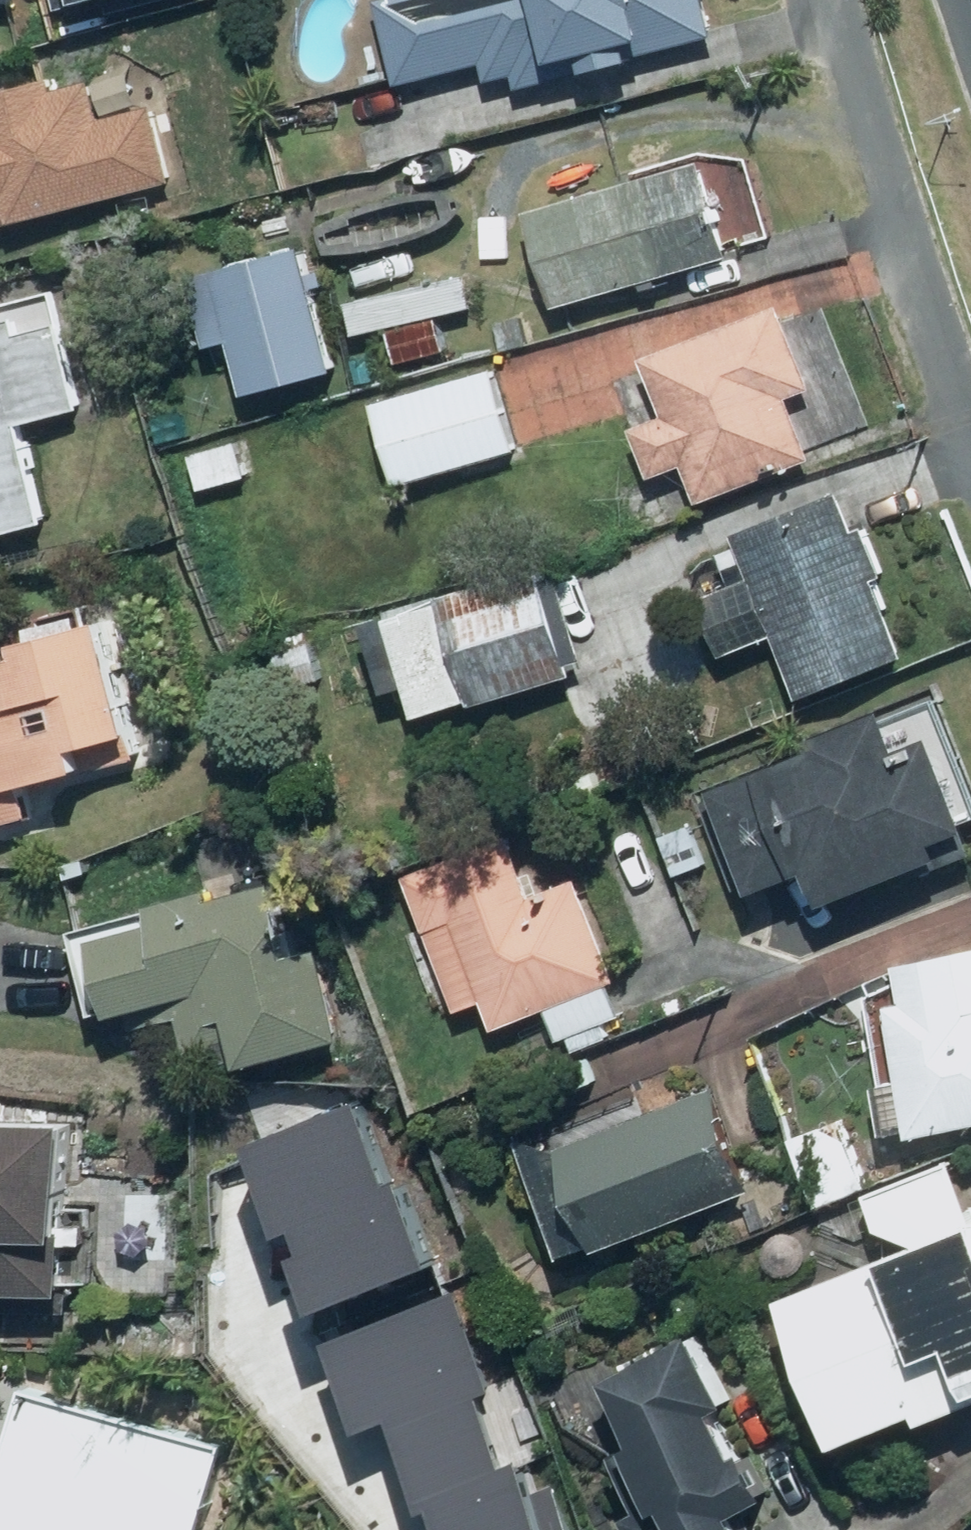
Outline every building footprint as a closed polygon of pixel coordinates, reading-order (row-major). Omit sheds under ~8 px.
[(526,88),(729,37),(720,0),(389,0),(410,83),(494,62),(498,80),(522,74),(526,88)] [(181,185),(163,105),(112,117),(103,78),(70,86),(67,74),(0,90),(0,228),(181,185)] [(722,157),(544,209),(573,307),(750,255),(722,157)] [(324,246),(225,266),(250,391),(349,371),(324,246)] [(360,335),(396,328),(403,362),(456,351),(449,317),(483,310),(476,275),(353,300),(360,335)] [(0,306),(0,524),(4,539),(69,523),(43,417),(95,404),(67,290),(0,306)] [(652,356),(658,372),(629,383),(663,480),(699,468),(711,502),(828,460),(805,396),(830,387),(801,303),(652,356)] [(505,368),(377,404),(401,487),(528,451),(505,368)] [(248,439),(198,454),(210,492),(260,477),(248,439)] [(749,541),(755,555),(701,577),(734,654),(787,631),(815,698),(921,653),(855,496),(749,541)] [(572,564),(403,613),(432,717),(602,668),(572,564)] [(128,615),(33,638),(37,652),(0,660),(0,815),(2,824),(44,814),(36,783),(111,765),(106,743),(156,731),(128,615)] [(778,883),(839,859),(852,890),(968,844),(961,827),(970,823),(970,762),(942,691),(911,703),(909,698),(829,731),(834,742),(712,792),(751,888),(776,877),(778,883)] [(506,1025),(556,1008),(570,1049),(618,1033),(613,1017),(633,1010),(624,984),(615,958),(583,865),(542,879),(526,831),(416,869),(465,1010),(497,999),(506,1025)] [(263,1047),(268,1066),(335,1047),(355,1042),(329,946),(308,951),(287,876),(88,931),(114,1025),(199,1001),(216,1060),(263,1047)] [(905,1030),(878,1036),(899,1133),(927,1127),(970,1117),(970,953),(908,966),(914,992),(898,996),(905,1030)] [(615,1229),(619,1240),(767,1183),(727,1080),(545,1149),(580,1242),(615,1229)] [(293,1258),(281,1262),(301,1314),(420,1270),(388,1183),(379,1186),(349,1104),(232,1147),(266,1240),(284,1234),(293,1258)] [(15,1309),(16,1282),(82,1285),(88,1113),(0,1110),(0,1308),(15,1309)] [(966,1152),(868,1191),(892,1252),(806,1287),(864,1431),(936,1402),(941,1416),(970,1404),(970,1164),(966,1152)] [(410,1519),(421,1515),(426,1529),(564,1529),(548,1487),(520,1496),(510,1467),(495,1472),(469,1399),(483,1394),(448,1295),(311,1344),(345,1440),(378,1429),(410,1519)] [(656,1441),(639,1449),(662,1502),(648,1508),(658,1529),(779,1529),(767,1503),(794,1491),(771,1438),(753,1446),(734,1402),(752,1395),(721,1325),(623,1368),(656,1441)] [(42,1384),(16,1472),(14,1480),(14,1489),(14,1497),(15,1506),(17,1514),(19,1523),(22,1529),(214,1529),(240,1443),(42,1384)]
